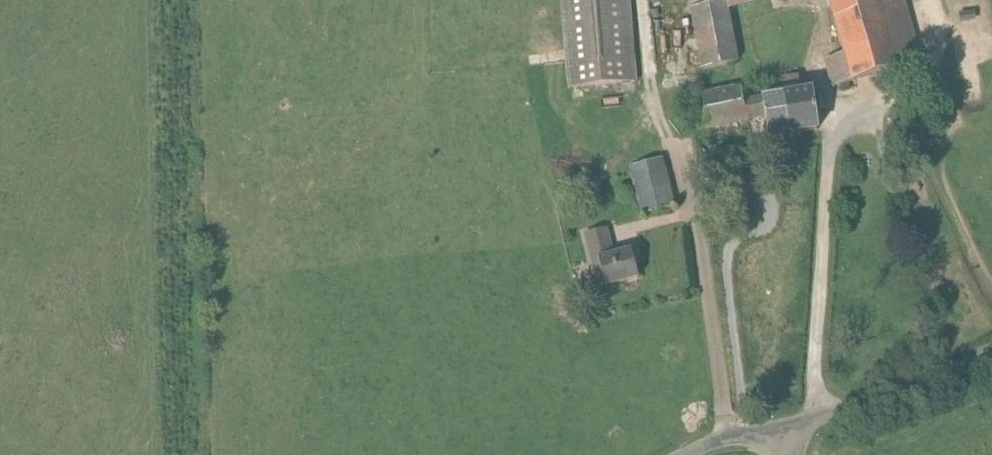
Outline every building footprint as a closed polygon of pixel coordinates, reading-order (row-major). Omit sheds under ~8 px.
[(631,0),(561,0),(569,88),(638,82),(631,0)] [(692,9),(690,9),(703,68),(741,62),(730,9),(765,0),(690,0),(692,9)] [(896,59),(919,52),(906,0),(886,0),(882,1),(882,0),(828,0),(846,60),(827,64),(831,86),(832,89),(835,88),(834,86),(836,86),(899,68),(896,59)] [(774,79),(777,95),(783,94),(786,111),(795,114),(798,132),(819,129),(812,90),(797,92),(794,75),(774,79)] [(681,93),(685,111),(688,131),(746,120),(742,100),(744,100),(742,86),(703,93),(702,89),(681,93)] [(742,100),(746,120),(766,115),(769,136),(798,132),(795,114),(786,111),(783,94),(777,95),(744,100),(742,100)] [(662,158),(631,166),(643,214),(674,206),(662,158)] [(584,233),(598,287),(639,277),(632,250),(616,254),(609,227),(584,233)]
